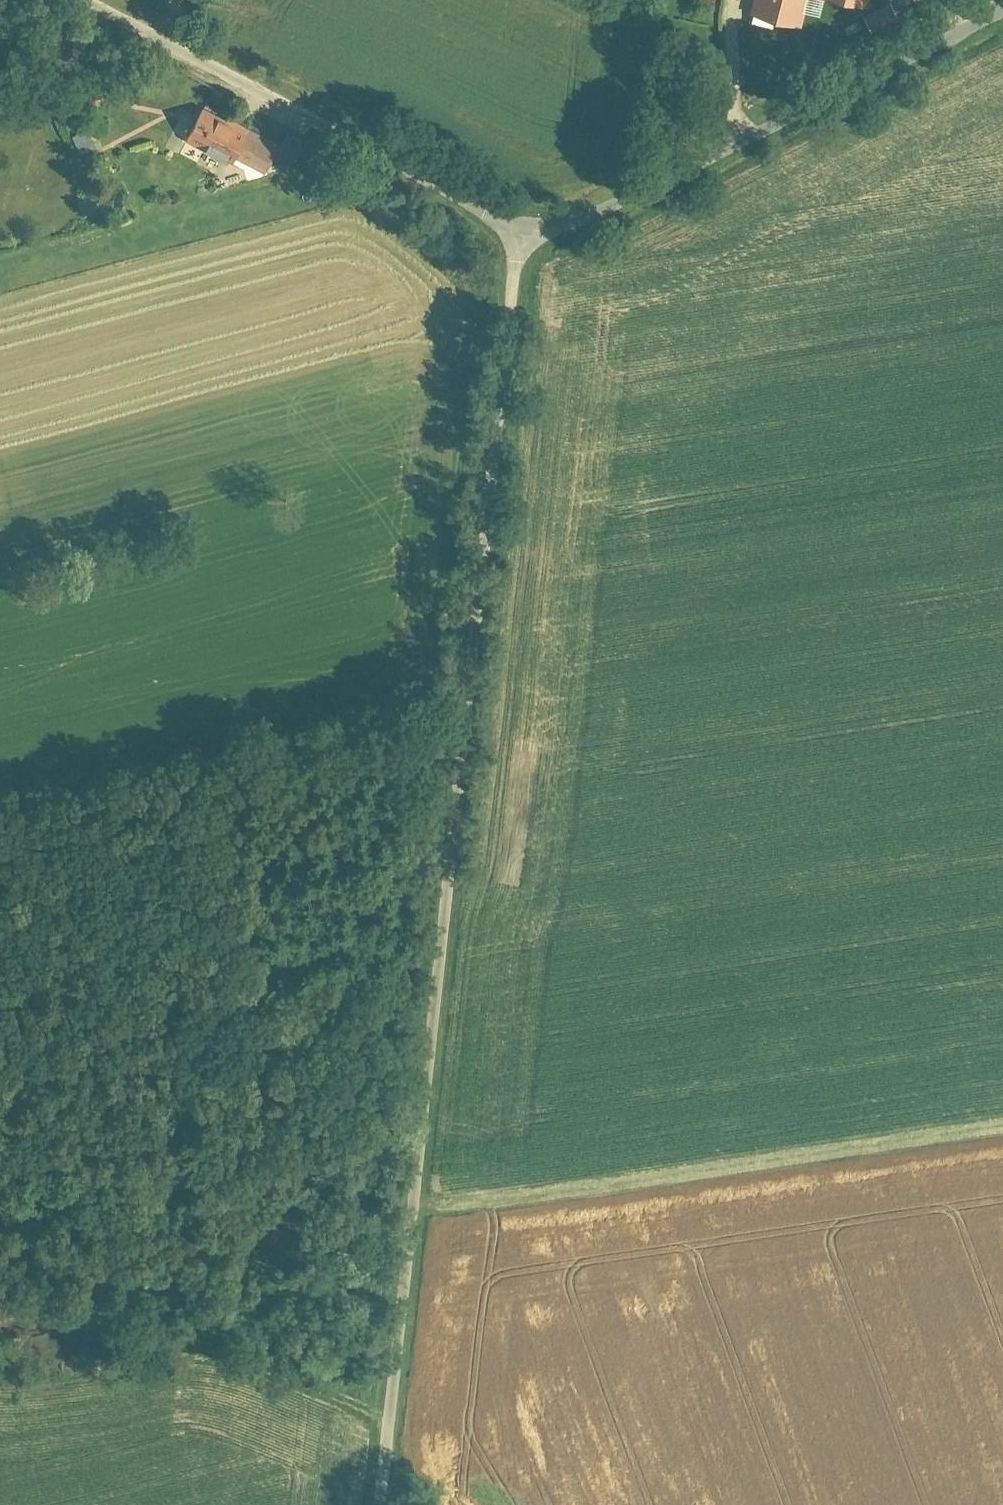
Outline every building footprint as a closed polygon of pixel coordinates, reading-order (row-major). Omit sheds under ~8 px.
[(754,14),(807,26),(813,0),(757,0),(754,14)] [(828,3),(872,13),(875,0),(828,0),(828,3)] [(865,17),(873,32),(902,17),(894,2),(865,17)] [(212,101),(191,143),(260,177),(281,135),(212,101)]
